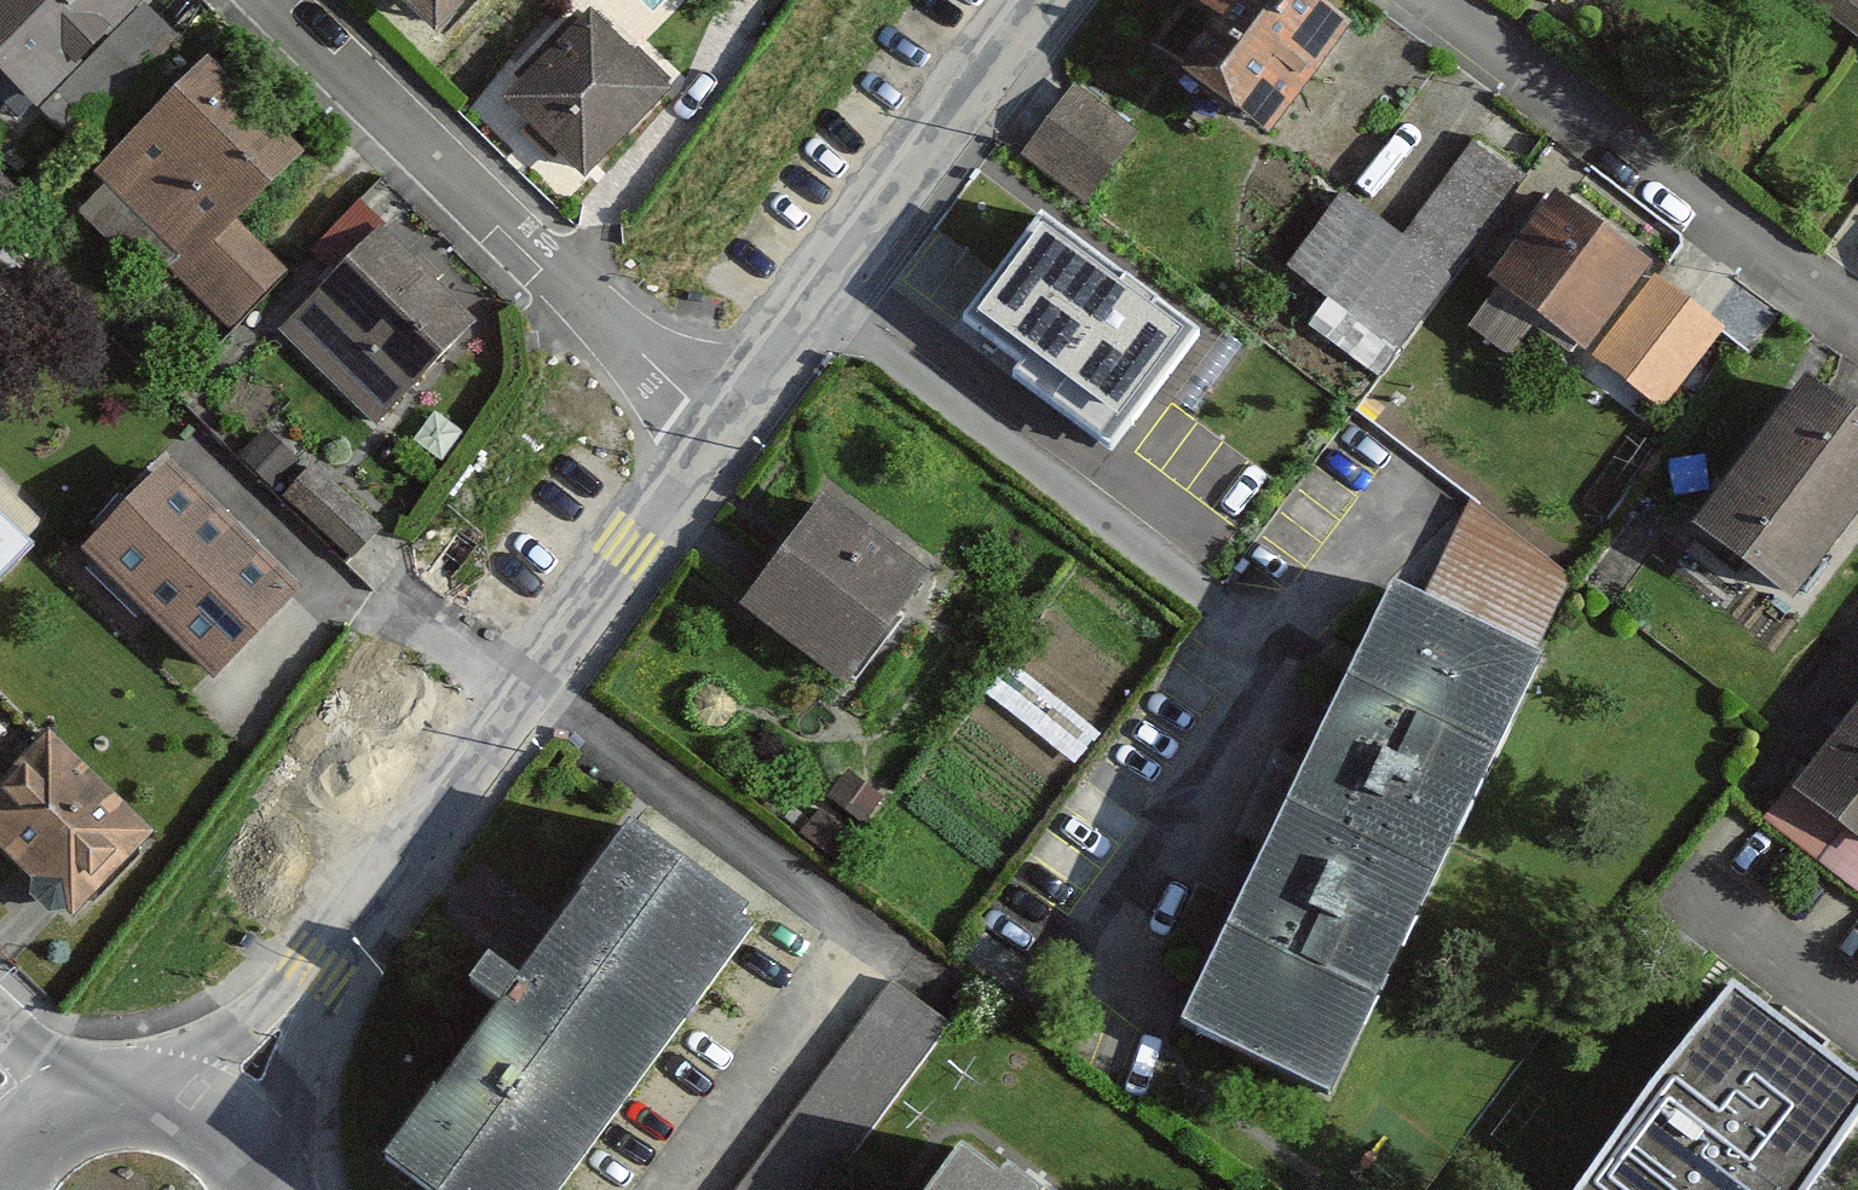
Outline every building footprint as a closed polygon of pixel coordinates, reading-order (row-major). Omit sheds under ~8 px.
[(143,0),(0,0),(0,82),(32,114),(38,108),(144,1),(143,0)] [(431,34),(464,0),(396,0),(431,34)] [(1151,54),(1263,139),(1348,29),(1309,0),(1193,0),(1151,54)] [(1850,32),(1857,21),(1857,0),(1807,0),(1850,32)] [(163,19),(144,1),(38,108),(65,135),(84,116),(92,124),(179,35),(163,19)] [(586,18),(505,98),(582,175),(663,95),(586,18)] [(1850,32),(1857,38),(1857,21),(1850,32)] [(298,154),(203,61),(92,174),(178,258),(186,267),(233,220),(298,154)] [(1076,89),(1029,154),(1089,197),(1136,133),(1076,89)] [(1395,371),(1529,161),(1474,127),(1412,223),(1344,179),(1290,263),(1330,289),(1311,318),(1395,371)] [(17,202),(0,187),(0,222),(17,202)] [(1646,268),(1555,197),(1492,278),(1583,349),(1646,268)] [(370,217),(359,206),(311,257),(333,278),(379,230),(382,228),(370,217)] [(1133,283),(1037,212),(955,322),(1051,393),(1133,283)] [(186,267),(178,258),(168,269),(233,333),(289,276),(233,220),(186,267)] [(474,320),(379,230),(333,278),(280,334),(376,424),(474,320)] [(1709,323),(1660,288),(1623,338),(1673,374),(1709,323)] [(1806,383),(1697,524),(1794,598),(1857,512),(1857,422),(1806,383)] [(297,465),(265,434),(239,461),(271,495),(297,465)] [(295,590),(168,466),(82,554),(209,678),(295,590)] [(311,466),(282,495),(345,558),(374,528),(332,487),(311,466)] [(1417,606),(1525,657),(1564,574),(1468,499),(1417,606)] [(923,580),(822,503),(773,567),(760,584),(746,602),(741,608),(842,685),(923,580)] [(0,518),(0,577),(30,546),(0,518)] [(1417,606),(1390,593),(1184,1024),(1328,1093),(1534,661),(1525,657),(1417,606)] [(71,917),(148,838),(43,736),(38,742),(0,706),(0,848),(71,917)] [(1836,740),(1857,757),(1857,711),(1836,740)] [(1836,740),(1796,790),(1857,838),(1857,757),(1836,740)] [(627,829),(514,983),(489,965),(473,987),(498,1004),(385,1159),(428,1189),(559,1189),(754,921),(627,829)] [(1839,839),(1818,866),(1857,897),(1857,853),(1839,839)] [(733,1189),(822,1189),(946,1024),(889,982),(733,1189)] [(1857,1117),(1857,1086),(1735,990),(1650,1092),(1581,1189),(1805,1189),(1857,1117)] [(974,1153),(948,1189),(1052,1189),(1027,1172),(1018,1185),(974,1153)]
